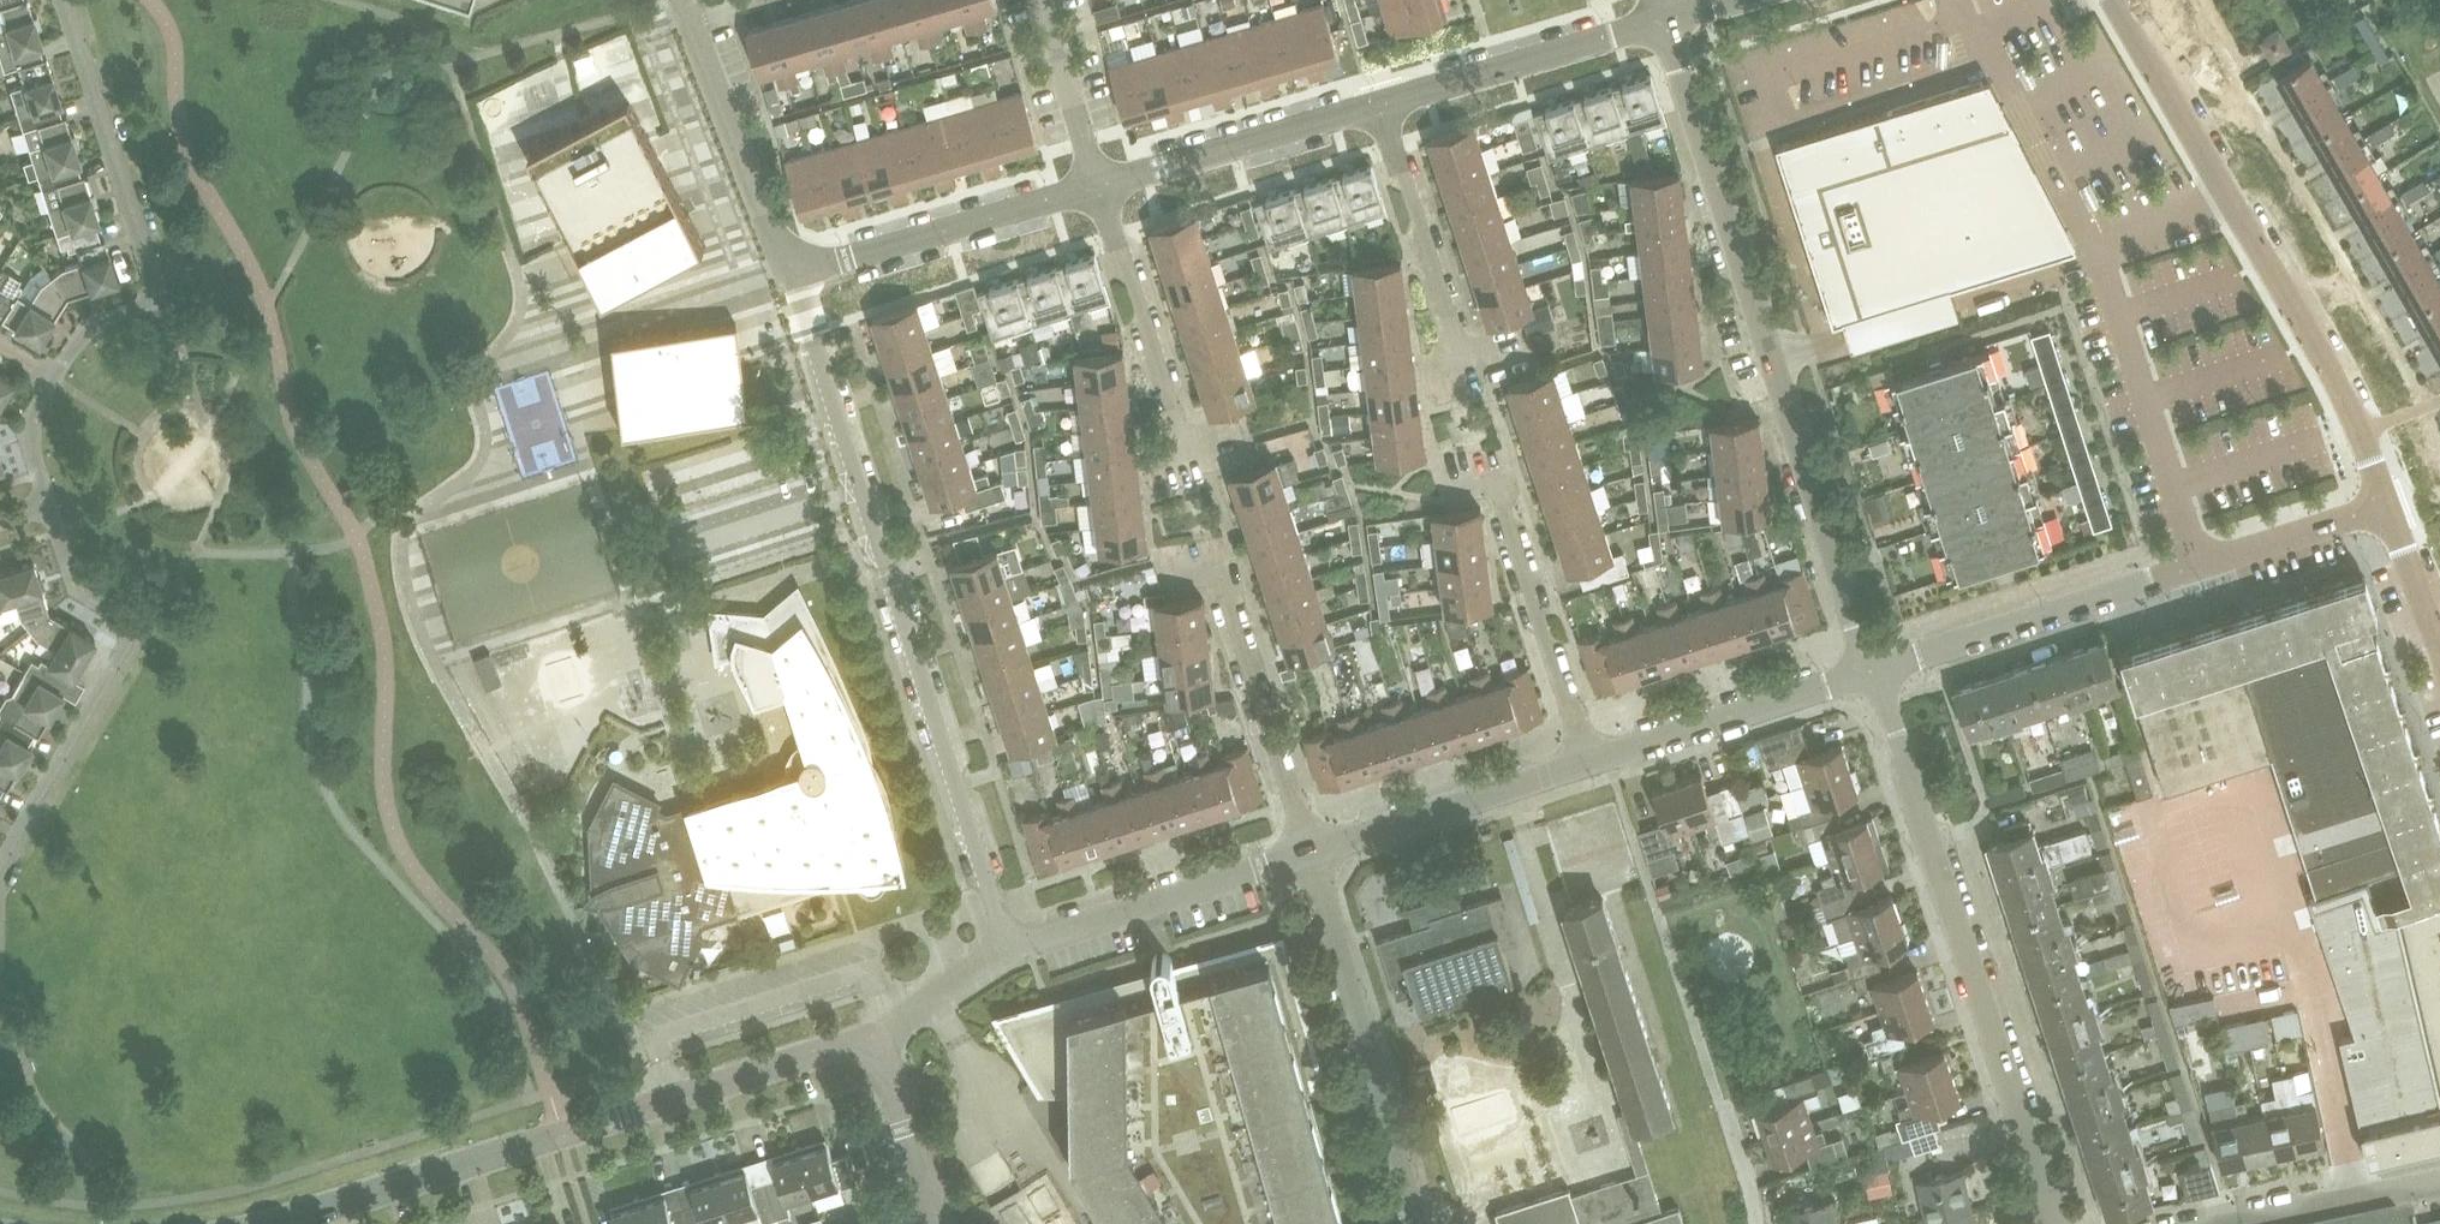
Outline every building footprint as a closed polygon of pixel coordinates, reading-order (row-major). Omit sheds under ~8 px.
[(5,24),(0,26),(0,57),(33,46),(42,43),(28,0),(0,0),(0,8),(5,24)] [(868,0),(846,0),(843,1),(856,45),(870,41),(875,59),(884,56),(868,0)] [(884,56),(893,53),(888,36),(903,31),(893,0),(868,0),(884,56)] [(903,31),(917,27),(922,45),(931,42),(919,0),(893,0),(903,31)] [(945,0),(919,0),(931,42),(941,39),(935,22),(950,18),(945,0)] [(970,0),(945,0),(950,18),(964,13),(969,31),(978,28),(970,0)] [(997,0),(970,0),(978,28),(988,26),(982,8),(998,4),(997,0)] [(1218,0),(1209,0),(1211,9),(1220,7),(1218,0)] [(1223,9),(1237,5),(1236,0),(1220,0),(1223,9)] [(1384,10),(1420,0),(1381,0),(1384,10)] [(1443,0),(1420,0),(1384,10),(1391,34),(1448,17),(1443,0)] [(843,1),(819,8),(837,70),(846,67),(841,49),(856,45),(843,1)] [(1093,7),(1097,21),(1121,14),(1117,1),(1093,7)] [(1194,1),(1182,5),(1186,16),(1197,12),(1194,1)] [(1324,3),(1299,10),(1319,76),(1326,74),(1324,64),(1340,60),(1324,3)] [(1359,5),(1348,8),(1352,20),(1362,17),(1359,5)] [(837,70),(819,8),(796,15),(809,59),(823,55),(828,72),(830,80),(839,77),(837,70)] [(1299,10),(1276,17),(1292,74),(1308,69),(1311,79),(1319,76),(1299,10)] [(2327,12),(2302,27),(2307,36),(2332,21),(2327,12)] [(2364,13),(2355,18),(2380,60),(2389,55),(2364,13)] [(801,88),(799,81),(794,63),(809,59),(796,15),(772,21),(790,83),(792,91),(801,88)] [(1252,24),(1272,90),(1279,88),(1277,78),(1292,74),(1276,17),(1252,24)] [(1363,18),(1352,22),(1356,34),(1366,31),(1363,18)] [(790,83),(772,21),(748,29),(761,73),(776,68),(781,86),(790,83)] [(1252,24),(1228,31),(1245,87),(1261,83),(1264,92),(1272,90),(1252,24)] [(2273,56),(2290,47),(2280,30),(2263,40),(2273,56)] [(1229,92),(1245,87),(1228,31),(1205,37),(1225,104),(1232,101),(1229,92)] [(1217,106),(1225,104),(1205,37),(1181,44),(1198,101),(1214,96),(1217,106)] [(1158,51),(1177,117),(1185,115),(1182,105),(1198,101),(1181,44),(1158,51)] [(18,116),(52,105),(61,102),(46,55),(37,58),(33,46),(0,57),(0,59),(3,69),(18,65),(24,83),(9,88),(18,116)] [(1170,120),(1177,117),(1158,51),(1134,58),(1150,115),(1167,110),(1170,120)] [(2289,69),(2306,60),(2301,51),(2284,61),(2289,69)] [(2312,134),(2344,115),(2311,57),(2279,76),(2312,134)] [(1134,58),(1110,65),(1127,122),(1150,115),(1134,58)] [(2362,72),(2356,62),(2334,75),(2340,85),(2362,72)] [(987,64),(973,68),(976,79),(990,75),(987,64)] [(955,69),(941,73),(944,83),(958,79),(955,69)] [(1666,119),(1654,81),(1651,73),(1623,83),(1613,86),(1628,132),(1666,119)] [(877,78),(880,89),(893,85),(890,75),(877,78)] [(841,82),(844,94),(868,88),(865,76),(841,82)] [(1981,80),(1776,145),(1833,323),(1843,320),(1852,347),(1959,313),(1950,286),(2063,250),(1981,80)] [(1613,86),(1596,91),(1584,95),(1574,98),(1589,144),(1628,132),(1613,86)] [(1015,154),(1040,147),(1023,90),(999,97),(1015,154)] [(910,94),(897,98),(901,112),(914,109),(910,94)] [(1015,154),(999,97),(975,104),(994,170),(1002,168),(999,159),(1015,154)] [(769,101),(773,116),(785,113),(780,98),(769,101)] [(1574,98),(1552,106),(1546,107),(1546,108),(1535,111),(1549,157),(1589,144),(1574,98)] [(706,246),(628,99),(528,152),(606,299),(706,246)] [(860,101),(849,105),(851,115),(863,111),(860,101)] [(975,104),(951,111),(968,168),(983,163),(986,173),(994,170),(975,104)] [(55,117),(52,105),(18,116),(22,128),(37,124),(43,143),(28,147),(32,159),(23,162),(28,178),(37,175),(70,164),(80,161),(74,145),(78,144),(75,134),(71,135),(65,114),(55,117)] [(815,111),(799,115),(803,127),(818,123),(815,111)] [(951,111),(928,118),(947,184),(955,182),(952,172),(968,168),(951,111)] [(2379,173),(2344,115),(2312,134),(2347,192),(2379,173)] [(798,116),(785,120),(788,133),(802,129),(798,116)] [(2400,116),(2391,121),(2368,134),(2373,143),(2406,125),(2400,116)] [(1518,134),(1533,129),(1529,117),(1514,122),(1518,134)] [(939,186),(947,184),(928,118),(904,125),(921,181),(936,177),(939,186)] [(1437,161),(1483,146),(1475,123),(1430,137),(1437,161)] [(904,125),(881,131),(900,198),(908,196),(905,186),(921,181),(904,125)] [(1533,129),(1518,134),(1523,150),(1538,145),(1533,129)] [(892,200),(900,198),(881,131),(857,138),(874,195),(889,190),(892,200)] [(874,195),(857,138),(834,145),(853,212),(861,209),(858,200),(874,195)] [(853,212),(834,145),(810,152),(826,209),(842,204),(845,214),(853,212)] [(1490,169),(1483,146),(1437,161),(1445,184),(1490,169)] [(1646,149),(1634,153),(1640,170),(1652,168),(1646,149)] [(802,216),(826,209),(810,152),(786,159),(802,216)] [(1532,182),(1537,180),(1547,177),(1542,162),(1527,167),(1532,182)] [(1333,176),(1348,222),(1386,209),(1381,192),(1372,163),(1343,173),(1333,176)] [(98,220),(94,205),(97,204),(94,194),(90,195),(83,173),(74,176),(70,164),(37,175),(41,188),(56,183),(62,202),(47,206),(56,234),(89,223),(98,220)] [(1498,192),(1490,169),(1445,184),(1452,206),(1498,192)] [(1633,176),(1636,201),(1684,195),(1681,170),(1633,176)] [(2413,231),(2379,173),(2347,192),(2381,250),(2413,231)] [(1348,222),(1333,176),(1305,185),(1295,189),(1310,234),(1348,222)] [(1547,177),(1537,180),(1541,194),(1551,191),(1547,177)] [(2425,180),(2414,186),(2403,193),(2408,201),(2430,188),(2425,180)] [(1295,188),(1278,194),(1266,198),(1267,198),(1255,202),(1270,247),(1310,234),(1295,189),(1295,188)] [(1587,188),(1572,192),(1577,211),(1593,209),(1587,188)] [(1452,206),(1459,229),(1505,214),(1498,192),(1452,206)] [(1687,219),(1684,195),(1636,201),(1638,215),(1625,217),(1626,226),(1639,225),(1687,219)] [(1565,196),(1550,200),(1554,215),(1570,211),(1565,196)] [(1241,207),(1246,223),(1255,220),(1250,205),(1241,207)] [(1159,251),(1205,236),(1198,213),(1152,228),(1159,251)] [(1512,238),(1505,214),(1459,229),(1467,252),(1512,238)] [(1579,218),(1583,232),(1593,230),(1590,216),(1579,218)] [(1639,225),(1642,249),(1690,243),(1687,219),(1639,225)] [(1255,220),(1246,223),(1250,237),(1259,234),(1255,220)] [(1568,245),(1578,242),(1572,220),(1556,224),(1561,241),(1567,239),(1568,245)] [(95,241),(89,223),(56,234),(60,247),(68,244),(69,249),(76,247),(81,261),(62,267),(51,276),(67,296),(118,280),(104,238),(95,241)] [(1610,229),(1593,230),(1583,232),(1587,248),(1598,245),(1597,244),(1611,243),(1610,235),(1633,233),(1633,228),(1610,231),(1610,229)] [(2413,231),(2381,250),(2415,309),(2439,294),(2439,278),(2413,231)] [(1213,259),(1205,236),(1159,251),(1167,274),(1213,259)] [(1512,238),(1467,252),(1474,275),(1520,261),(1533,256),(1530,246),(1517,251),(1512,238)] [(1573,259),(1574,268),(1584,265),(1583,257),(1578,242),(1568,245),(1573,259)] [(1693,267),(1690,243),(1642,249),(1645,273),(1693,267)] [(1251,255),(1256,270),(1266,267),(1261,252),(1251,255)] [(1071,311),(1110,299),(1104,281),(1095,253),(1067,262),(1057,265),(1071,311)] [(1331,257),(1320,259),(1321,270),(1333,269),(1331,257)] [(1220,282),(1213,259),(1167,274),(1174,297),(1220,282)] [(1353,265),(1356,289),(1404,283),(1401,259),(1353,265)] [(1527,283),(1520,261),(1474,275),(1482,298),(1527,283)] [(1591,265),(1593,280),(1603,279),(1601,264),(1591,265)] [(1018,278),(1033,323),(1071,311),(1057,265),(1028,274),(1028,275),(1018,278)] [(1584,265),(1574,268),(1577,292),(1587,291),(1584,265)] [(1266,267),(1256,270),(1260,284),(1271,281),(1266,267)] [(1693,267),(1645,273),(1648,297),(1696,291),(1693,267)] [(67,296),(51,276),(40,284),(30,301),(17,293),(21,287),(16,284),(20,278),(8,271),(0,284),(0,305),(6,309),(1,317),(39,341),(67,296)] [(1018,278),(995,285),(990,287),(979,291),(993,336),(1033,323),(1018,278)] [(1609,278),(1603,279),(1593,280),(1596,303),(1612,301),(1609,278)] [(1227,305),(1220,282),(1174,297),(1181,319),(1227,305)] [(1305,282),(1295,284),(1298,299),(1309,298),(1305,282)] [(1407,308),(1404,283),(1356,289),(1359,314),(1407,308)] [(1535,307),(1527,283),(1482,298),(1489,322),(1535,307)] [(956,290),(964,313),(982,308),(974,284),(956,290)] [(1280,291),(1285,312),(1294,310),(1288,289),(1280,291)] [(1696,291),(1648,297),(1651,321),(1699,314),(1696,291)] [(2435,343),(2439,351),(2439,294),(2415,309),(2435,343)] [(1612,301),(1596,303),(1599,327),(1615,325),(1612,301)] [(874,317),(882,340),(928,325),(920,302),(874,317)] [(1522,311),(1530,333),(1556,324),(1549,303),(1522,311)] [(1305,322),(1315,320),(1311,304),(1301,307),(1305,322)] [(1235,328),(1227,305),(1181,319),(1189,342),(1235,328)] [(982,308),(964,313),(969,328),(978,325),(978,324),(986,321),(982,308)] [(1362,338),(1410,332),(1407,308),(1359,314),(1362,338)] [(1285,337),(1291,335),(1299,333),(1294,310),(1285,312),(1277,314),(1279,322),(1281,321),(1285,337)] [(1654,345),(1702,338),(1699,314),(1651,321),(1654,345)] [(1319,334),(1315,320),(1305,322),(1309,337),(1319,334)] [(738,322),(609,337),(620,430),(749,414),(738,322)] [(882,340),(889,363),(935,348),(928,325),(882,340)] [(1617,342),(1615,325),(1599,327),(1601,344),(1617,342)] [(1235,328),(1189,342),(1196,365),(1242,350),(1235,328)] [(2113,522),(2051,328),(2033,334),(2095,528),(2113,522)] [(1116,329),(1102,331),(1104,346),(1119,344),(1116,329)] [(1413,356),(1410,332),(1362,338),(1365,362),(1413,356)] [(1303,347),(1299,333),(1291,335),(1294,349),(1303,347)] [(1702,338),(1654,345),(1657,369),(1705,363),(1702,338)] [(975,361),(991,356),(986,340),(970,345),(975,361)] [(1036,340),(1020,344),(1026,360),(1041,356),(1036,340)] [(942,371),(938,357),(953,352),(950,343),(935,348),(889,363),(896,386),(942,371)] [(1054,357),(1050,343),(1040,346),(1045,360),(1054,357)] [(2053,542),(1990,347),(1885,381),(1947,575),(2053,542)] [(1014,348),(1000,353),(1004,366),(1018,361),(1014,348)] [(1079,381),(1128,375),(1125,350),(1076,356),(1079,381)] [(1249,373),(1242,350),(1196,365),(1204,388),(1249,373)] [(1312,353),(1314,369),(1325,368),(1323,352),(1312,353)] [(992,355),(991,356),(975,361),(974,361),(981,384),(999,378),(992,355)] [(1416,380),(1413,356),(1365,362),(1368,386),(1416,380)] [(1593,359),(1598,374),(1608,371),(1603,356),(1593,359)] [(1621,356),(1612,360),(1618,375),(1627,371),(1621,356)] [(1021,363),(1011,366),(1016,382),(1026,379),(1021,363)] [(1306,364),(1296,365),(1298,381),(1308,380),(1306,364)] [(1326,383),(1325,368),(1314,369),(1315,384),(1326,383)] [(1563,393),(1556,369),(1510,384),(1517,408),(1563,393)] [(896,386),(903,409),(949,394),(942,371),(896,386)] [(14,381),(0,372),(0,402),(14,381)] [(1257,396),(1249,373),(1204,388),(1211,411),(1257,396)] [(1131,398),(1128,375),(1079,381),(1082,404),(1131,398)] [(1001,394),(1003,393),(1012,391),(1007,376),(997,379),(1001,394)] [(1419,405),(1416,380),(1368,386),(1371,411),(1419,405)] [(1617,401),(1627,397),(1623,384),(1613,387),(1617,401)] [(1570,416),(1563,393),(1517,408),(1525,431),(1570,416)] [(903,409),(911,431),(957,417),(949,394),(903,409)] [(1026,413),(1036,409),(1031,395),(1021,398),(1026,413)] [(1632,412),(1627,397),(1617,401),(1621,415),(1632,412)] [(1131,398),(1082,404),(1085,428),(1134,422),(1131,398)] [(1318,401),(1320,415),(1330,414),(1329,400),(1318,401)] [(1422,429),(1419,405),(1371,411),(1374,435),(1422,429)] [(1007,410),(1011,424),(1022,421),(1017,407),(1007,410)] [(1041,408),(1036,409),(1026,413),(1031,427),(1046,422),(1041,408)] [(1578,439),(1574,427),(1589,422),(1585,411),(1570,416),(1525,431),(1532,453),(1578,439)] [(1350,412),(1330,414),(1320,415),(1322,432),(1352,429),(1350,412)] [(918,454),(964,440),(970,438),(966,428),(961,430),(957,417),(911,431),(918,454)] [(1760,417),(1740,419),(1712,423),(1715,447),(1763,441),(1760,417)] [(1022,421),(1011,424),(1016,439),(1026,435),(1022,421)] [(1625,447),(1630,447),(1641,443),(1639,430),(1635,421),(1618,426),(1619,433),(1623,433),(1625,447)] [(1137,446),(1134,422),(1085,428),(1088,452),(1137,446)] [(1422,429),(1374,435),(1377,459),(1425,453),(1422,429)] [(1891,448),(1887,437),(1868,443),(1872,455),(1891,448)] [(1585,462),(1578,439),(1532,453),(1539,476),(1585,462)] [(918,454),(925,477),(971,463),(964,440),(918,454)] [(1648,441),(1650,455),(1660,454),(1659,440),(1648,441)] [(1766,465),(1763,441),(1715,447),(1718,471),(1766,465)] [(1034,444),(1036,459),(1046,457),(1045,442),(1034,444)] [(1644,469),(1641,443),(1630,447),(1634,472),(1644,469)] [(1324,445),(1314,448),(1319,463),(1329,461),(1324,445)] [(1342,445),(1332,449),(1338,464),(1347,461),(1342,445)] [(1015,447),(1019,482),(1029,481),(1026,446),(1015,447)] [(1088,452),(1091,476),(1139,470),(1137,446),(1088,452)] [(1660,454),(1650,455),(1652,480),(1663,479),(1660,454)] [(1049,481),(1046,457),(1036,459),(1038,483),(1049,481)] [(1277,458),(1263,463),(1231,473),(1239,498),(1285,483),(1277,458)] [(1585,462),(1539,476),(1546,499),(1592,484),(1585,462)] [(979,485),(971,463),(925,477),(933,500),(979,485)] [(1766,465),(1718,471),(1708,472),(1709,483),(1719,481),(1721,495),(1769,489),(1766,465)] [(1142,494),(1139,470),(1091,476),(1094,500),(1142,494)] [(1333,476),(1337,491),(1348,487),(1343,473),(1333,476)] [(1635,480),(1637,496),(1647,492),(1645,478),(1635,480)] [(1311,483),(1316,497),(1336,490),(1333,482),(1326,484),(1324,479),(1311,483)] [(1050,495),(1049,481),(1038,483),(1041,506),(1056,504),(1070,503),(1069,493),(1050,495)] [(1292,506),(1285,483),(1239,498),(1246,521),(1292,506)] [(1600,507),(1592,484),(1546,499),(1554,522),(1600,507)] [(1348,487),(1337,491),(1324,495),(1329,510),(1353,502),(1348,487)] [(1654,489),(1656,503),(1665,502),(1663,487),(1654,489)] [(1772,513),(1769,489),(1721,495),(1724,519),(1772,513)] [(1649,509),(1647,492),(1637,496),(1639,510),(1649,509)] [(1145,518),(1142,494),(1094,500),(1097,524),(1145,518)] [(1669,528),(1665,502),(1656,503),(1660,529),(1669,528)] [(1613,503),(1600,507),(1554,522),(1561,545),(1607,530),(1604,521),(1617,517),(1613,503)] [(1056,504),(1041,506),(1042,522),(1058,520),(1056,504)] [(1300,529),(1292,506),(1246,521),(1254,543),(1300,529)] [(1480,506),(1447,510),(1434,512),(1437,537),(1484,531),(1480,506)] [(1366,515),(1370,545),(1380,544),(1396,542),(1394,526),(1380,528),(1378,514),(1366,515)] [(1145,518),(1097,524),(1100,548),(1148,542),(1145,518)] [(1348,521),(1350,538),(1361,534),(1359,520),(1348,521)] [(1738,525),(1723,530),(1728,545),(1743,540),(1738,525)] [(1759,540),(1755,528),(1743,532),(1747,544),(1759,540)] [(1261,566),(1307,552),(1300,529),(1254,543),(1261,566)] [(1660,529),(1649,530),(1651,546),(1661,545),(1660,529)] [(1607,530),(1561,545),(1569,569),(1579,566),(1585,585),(1630,571),(1624,551),(1614,554),(1607,530)] [(1693,530),(1678,533),(1681,548),(1696,546),(1693,530)] [(1487,555),(1484,531),(1437,537),(1440,561),(1487,555)] [(953,562),(961,587),(1007,572),(999,548),(984,552),(979,537),(978,535),(978,533),(954,539),(955,543),(961,560),(953,562)] [(1361,534),(1350,538),(1352,552),(1363,550),(1361,534)] [(1061,535),(1051,539),(1057,554),(1066,550),(1061,535)] [(1382,559),(1380,544),(1370,545),(1372,560),(1382,559)] [(1315,574),(1307,552),(1261,566),(1268,589),(1315,574)] [(1490,579),(1487,555),(1440,561),(1443,585),(1490,579)] [(1749,556),(1735,561),(1741,579),(1747,577),(1755,575),(1749,556)] [(1354,562),(1358,586),(1367,583),(1364,560),(1354,562)] [(14,597),(20,616),(29,627),(49,611),(33,561),(0,571),(0,601),(14,597)] [(1055,567),(1060,580),(1070,577),(1064,563),(1055,567)] [(1377,593),(1388,592),(1400,590),(1398,574),(1386,576),(1384,568),(1374,569),(1377,593)] [(1778,576),(1780,582),(1781,582),(1795,625),(1818,618),(1802,568),(1778,576)] [(961,587),(968,610),(1014,595),(1007,572),(961,587)] [(1774,632),(1795,625),(1781,582),(1780,582),(1767,587),(1762,572),(1755,575),(1774,632)] [(1276,612),(1322,597),(1315,574),(1268,589),(1276,612)] [(2122,651),(2165,789),(2271,754),(2316,893),(2368,876),(2381,914),(2405,906),(2439,894),(2439,818),(2437,810),(2412,736),(2408,726),(2397,694),(2395,686),(2383,653),(2379,643),(2376,633),(2371,619),(2371,617),(2379,614),(2365,574),(2357,576),(2320,588),(2259,607),(2214,622),(2170,635),(2144,644),(2127,649),(2122,651)] [(1752,639),(1774,632),(1755,575),(1747,577),(1752,591),(1738,596),(1752,639)] [(1635,576),(1613,583),(1623,616),(1632,613),(1626,594),(1639,589),(1635,576)] [(1076,590),(1070,577),(1060,580),(1067,594),(1076,590)] [(1446,609),(1493,604),(1490,579),(1443,585),(1446,609)] [(1369,599),(1367,583),(1358,586),(1359,600),(1369,599)] [(765,614),(711,609),(719,658),(735,653),(757,698),(788,688),(806,743),(800,746),(795,751),(790,760),(789,767),(790,774),(667,813),(656,807),(659,801),(615,779),(598,812),(599,813),(600,811),(606,814),(600,841),(594,841),(594,839),(592,839),(595,889),(609,884),(612,893),(600,903),(599,903),(626,945),(627,944),(626,943),(632,940),(650,957),(648,963),(647,962),(647,963),(680,981),(703,937),(697,933),(702,922),(836,879),(835,877),(853,876),(854,880),(857,883),(859,886),(862,888),(865,890),(869,892),(874,893),(877,892),(880,890),(882,888),(885,886),(887,883),(888,881),(890,873),(904,871),(896,836),(895,827),(895,817),(893,808),(891,798),(889,789),(886,780),(883,773),(880,767),(877,762),(873,758),(870,754),(862,735),(865,733),(862,725),(853,702),(840,671),(829,647),(818,624),(799,586),(799,585),(765,614)] [(1752,639),(1738,596),(1723,601),(1719,586),(1711,589),(1730,646),(1752,639)] [(1708,653),(1730,646),(1711,589),(1704,591),(1708,606),(1694,610),(1708,653)] [(1401,591),(1390,593),(1392,602),(1402,601),(1401,591)] [(1391,616),(1388,592),(1377,593),(1380,615),(1381,618),(1382,618),(1391,616)] [(1021,618),(1014,595),(968,610),(975,633),(1021,618)] [(1156,601),(1159,626),(1207,620),(1204,595),(1156,601)] [(1708,653),(1694,610),(1689,596),(1667,603),(1686,660),(1708,653)] [(1329,620),(1322,597),(1276,612),(1283,635),(1329,620)] [(1070,625),(1076,625),(1086,622),(1085,608),(1081,599),(1067,604),(1069,610),(1070,625)] [(1650,624),(1664,667),(1686,660),(1667,603),(1660,605),(1664,620),(1650,624)] [(31,658),(24,670),(54,687),(64,672),(72,676),(95,638),(80,630),(82,626),(73,621),(71,624),(49,611),(29,627),(37,638),(55,649),(47,661),(41,658),(38,662),(31,658)] [(1474,612),(1463,613),(1465,621),(1476,618),(1474,612)] [(1463,613),(1444,616),(1451,637),(1469,631),(1466,623),(1465,621),(1463,613)] [(1381,618),(1380,615),(1370,617),(1373,638),(1384,636),(1382,618),(1381,618)] [(1642,675),(1664,667),(1650,624),(1636,629),(1631,615),(1623,617),(1642,675)] [(1096,634),(1107,633),(1105,617),(1094,619),(1096,634)] [(1620,682),(1642,675),(1623,617),(1616,619),(1620,634),(1607,638),(1606,638),(1620,682)] [(975,633),(983,656),(1029,641),(1021,618),(975,633)] [(1210,644),(1207,620),(1159,626),(1162,650),(1210,644)] [(1329,620),(1283,635),(1291,658),(1337,643),(1329,620)] [(1086,622),(1076,625),(1078,639),(1088,638),(1086,622)] [(1605,631),(1590,636),(1581,639),(1597,689),(1620,682),(1606,638),(1607,638),(1605,631)] [(1112,632),(1107,633),(1096,634),(1098,649),(1114,647),(1112,632)] [(2105,639),(2068,651),(2082,699),(2095,695),(2094,692),(2119,684),(2110,654),(2105,639)] [(990,679),(1036,664),(1029,641),(983,656),(990,679)] [(1165,674),(1213,668),(1210,644),(1162,650),(1165,674)] [(1080,649),(1082,675),(1092,672),(1090,646),(1080,649)] [(488,686),(504,680),(491,649),(476,655),(488,686)] [(2082,699),(2068,651),(2031,662),(2045,707),(2057,703),(2062,719),(2082,712),(2079,700),(2082,699)] [(1993,674),(2012,734),(2032,728),(2027,713),(2045,707),(2031,662),(1993,674)] [(990,679),(997,702),(1043,687),(1036,664),(990,679)] [(1295,664),(1281,668),(1284,678),(1298,673),(1295,664)] [(1102,681),(1113,680),(1111,666),(1100,667),(1102,681)] [(1506,673),(1508,679),(1509,679),(1523,723),(1544,716),(1527,666),(1506,673)] [(1216,692),(1213,668),(1165,674),(1168,698),(1216,692)] [(1482,671),(1501,730),(1523,723),(1509,679),(1508,679),(1495,683),(1490,669),(1482,671)] [(34,732),(38,735),(63,692),(54,687),(24,670),(10,695),(5,696),(0,704),(0,727),(23,741),(29,730),(34,732)] [(1479,737),(1501,730),(1482,671),(1475,674),(1479,688),(1465,693),(1479,737)] [(1094,688),(1092,672),(1082,675),(1084,689),(1094,688)] [(1970,731),(1979,728),(1983,726),(1989,742),(2012,734),(1993,674),(1986,676),(1956,687),(1970,731)] [(1115,696),(1113,680),(1102,681),(1104,697),(1115,696)] [(1455,744),(1479,737),(1465,693),(1448,698),(1444,684),(1436,686),(1455,744)] [(1433,703),(1419,708),(1433,751),(1455,744),(1436,686),(1429,689),(1433,703)] [(997,702),(1005,724),(1051,710),(1043,687),(997,702)] [(1411,758),(1433,751),(1419,708),(1404,712),(1400,698),(1392,700),(1411,758)] [(1214,700),(1207,702),(1210,711),(1217,709),(1214,700)] [(1375,722),(1389,765),(1411,758),(1392,700),(1385,703),(1389,717),(1375,722)] [(1095,705),(1096,720),(1107,719),(1105,704),(1095,705)] [(1182,704),(1163,710),(1168,728),(1188,722),(1182,704)] [(1051,710),(1005,724),(1012,747),(1058,733),(1051,710)] [(1121,713),(1123,723),(1138,720),(1136,710),(1121,713)] [(1367,772),(1389,765),(1375,722),(1360,726),(1356,712),(1348,715),(1367,772)] [(1345,779),(1367,772),(1348,715),(1341,717),(1345,731),(1332,735),(1331,736),(1345,779)] [(1806,780),(1851,766),(1843,742),(1811,753),(1801,723),(1761,736),(1771,767),(1799,758),(1803,773),(1800,774),(1793,780),(1795,784),(1806,780)] [(6,788),(17,769),(21,772),(27,762),(23,760),(31,745),(23,741),(0,727),(0,784),(6,788)] [(1330,729),(1306,736),(1322,787),(1345,779),(1331,736),(1332,735),(1330,729)] [(1050,742),(1034,747),(1039,762),(1055,756),(1050,742)] [(2154,792),(2143,756),(2140,744),(2105,755),(2109,767),(2126,761),(2137,798),(2154,792)] [(1222,753),(1224,760),(1225,760),(1239,803),(1262,796),(1246,745),(1222,753)] [(2065,768),(2068,780),(2102,769),(2098,758),(2097,758),(2093,747),(2061,757),(2065,768)] [(1217,810),(1239,803),(1225,760),(1224,760),(1211,764),(1206,750),(1199,752),(1217,810)] [(1181,774),(1195,817),(1217,810),(1199,752),(1191,755),(1196,769),(1181,774)] [(1173,824),(1195,817),(1181,774),(1167,778),(1162,764),(1155,766),(1173,824)] [(1151,831),(1173,824),(1155,766),(1147,769),(1152,783),(1137,788),(1151,831)] [(1851,766),(1806,780),(1815,806),(1800,810),(1805,825),(1814,821),(1832,816),(1828,802),(1860,791),(1851,766)] [(2035,791),(2068,780),(2065,768),(2031,779),(2035,791)] [(1107,769),(1099,771),(1103,783),(1111,780),(1107,769)] [(1703,775),(1679,782),(1693,827),(1708,823),(1713,836),(1721,834),(1723,838),(1751,829),(1736,783),(1720,788),(1720,790),(1709,794),(1703,775)] [(1151,831),(1137,788),(1123,792),(1118,778),(1111,780),(1129,838),(1151,831)] [(1107,845),(1129,838),(1111,780),(1103,783),(1108,797),(1093,802),(1107,845)] [(1680,832),(1693,827),(1679,782),(1656,790),(1666,822),(1640,830),(1649,857),(1685,846),(1680,832)] [(1993,804),(2027,793),(2024,782),(2009,786),(1990,793),(1993,804)] [(2060,793),(2064,805),(2089,797),(2085,784),(2060,793)] [(1079,806),(1074,792),(1073,789),(1066,791),(1067,794),(1085,852),(1107,845),(1093,802),(1079,806)] [(1063,859),(1085,852),(1067,794),(1059,797),(1064,811),(1051,815),(1049,816),(1063,859)] [(1765,807),(1747,813),(1755,839),(1773,833),(1765,807)] [(1049,808),(1025,816),(1041,866),(1063,859),(1049,816),(1051,815),(1049,808)] [(2110,843),(2099,808),(2088,812),(2099,846),(2110,843)] [(1876,841),(1881,839),(1873,816),(1841,827),(1836,828),(1832,816),(1814,821),(1805,825),(1810,839),(1824,835),(1832,858),(1876,843),(1876,841)] [(2085,828),(2038,844),(2033,829),(2031,830),(2027,819),(2004,826),(2008,837),(1988,844),(2000,881),(2048,865),(2047,863),(2092,849),(2085,828)] [(1890,865),(1881,839),(1876,841),(1876,843),(1832,858),(1836,873),(1823,878),(1825,886),(1823,887),(1818,888),(1820,894),(1822,903),(1861,890),(1857,876),(1890,865)] [(2101,853),(2112,886),(2122,883),(2112,849),(2101,853)] [(2052,878),(2048,865),(2000,881),(2012,918),(2057,903),(2049,879),(2052,878)] [(2309,896),(2355,1033),(2340,1036),(2359,1116),(2358,1116),(2368,1158),(2396,1152),(2439,1142),(2439,894),(2405,906),(2381,914),(2368,876),(2316,893),(2309,896)] [(2122,883),(2112,886),(2092,893),(2098,913),(2118,906),(2122,920),(2133,916),(2122,883)] [(1835,916),(1838,924),(1842,938),(1856,933),(1901,918),(1894,895),(1866,904),(1861,890),(1822,903),(1827,918),(1835,916)] [(1416,926),(1415,926),(1377,938),(1396,998),(1414,992),(1420,1009),(1514,979),(1499,930),(1497,930),(1487,898),(1461,907),(1456,892),(1410,907),(1416,926)] [(1813,906),(1822,903),(1820,894),(1814,895),(1811,901),(1813,906)] [(1785,895),(1774,899),(1780,915),(1790,911),(1785,895)] [(1641,1174),(1649,1171),(1634,1123),(1635,1123),(1672,1112),(1603,896),(1566,908),(1573,931),(1632,1111),(1621,1114),(1641,1174)] [(2065,929),(2057,903),(2012,918),(2024,955),(2072,939),(2069,928),(2065,929)] [(1798,912),(1781,918),(1787,936),(1804,931),(1798,912)] [(1847,952),(1856,977),(1864,974),(1882,968),(1877,954),(1910,943),(1901,918),(1856,933),(1860,947),(1847,952)] [(2107,968),(2115,966),(2135,960),(2146,957),(2136,923),(2124,927),(2131,948),(2103,957),(2107,968)] [(783,948),(797,944),(794,935),(780,939),(783,948)] [(1173,962),(1173,960),(1172,958),(1170,956),(1168,954),(1166,953),(1163,953),(1157,954),(1155,956),(1154,958),(1153,960),(1152,963),(1153,965),(1155,974),(1000,1018),(1044,1091),(1038,1091),(1039,1093),(1070,1092),(1071,1160),(1109,1223),(1135,1216),(1140,1223),(1345,1223),(1308,1093),(1329,1088),(1328,1086),(1314,1090),(1310,1075),(1319,1073),(1281,938),(1175,968),(1173,962)] [(2076,952),(2072,939),(2024,955),(2036,992),(2081,977),(2073,953),(2076,952)] [(2157,990),(2146,957),(2135,960),(2115,966),(2119,978),(2138,971),(2146,994),(2157,990)] [(1845,966),(1831,970),(1835,982),(1849,977),(1845,966)] [(1919,970),(1886,981),(1873,985),(1874,988),(1881,1010),(1927,995),(1919,970)] [(1868,989),(1864,974),(1856,977),(1860,992),(1868,989)] [(2081,977),(2036,992),(2048,1029),(2096,1013),(2092,1000),(2089,1001),(2081,977)] [(1869,1029),(1871,1037),(1865,1039),(1869,1052),(1909,1039),(1906,1029),(1935,1020),(1927,995),(1881,1010),(1886,1024),(1869,1029)] [(2169,1004),(2175,1022),(2217,1013),(2214,995),(2169,1004)] [(2146,1038),(2159,1034),(2170,1031),(2159,997),(2148,1000),(2155,1022),(2142,1026),(2146,1038)] [(2303,1033),(2299,1010),(2273,1015),(2278,1039),(2303,1033)] [(2100,1026),(2096,1013),(2048,1029),(2060,1066),(2105,1051),(2097,1027),(2100,1026)] [(2264,1016),(2246,1020),(2251,1045),(2269,1041),(2264,1016)] [(2225,1050),(2251,1045),(2246,1020),(2220,1026),(2225,1050)] [(2180,1065),(2170,1031),(2159,1034),(2169,1068),(2180,1065)] [(2112,1075),(2105,1051),(2060,1066),(2072,1102),(2120,1087),(2116,1074),(2112,1075)] [(1901,1067),(1908,1090),(1954,1075),(1946,1052),(1901,1067)] [(1891,1054),(1881,1057),(1885,1071),(1895,1068),(1891,1054)] [(1418,1068),(1426,1092),(1439,1088),(1431,1063),(1418,1068)] [(1829,1068),(1820,1071),(1825,1085),(1833,1082),(1829,1068)] [(2171,1074),(2182,1108),(2193,1104),(2182,1071),(2171,1074)] [(1786,1082),(1790,1096),(1818,1087),(1813,1073),(1786,1082)] [(2287,1091),(2299,1149),(2325,1143),(2313,1088),(2298,1091),(2294,1074),(2284,1076),(2287,1091)] [(1908,1090),(1913,1103),(1897,1108),(1901,1118),(1898,1119),(1904,1139),(1936,1128),(1930,1110),(1962,1099),(1954,1075),(1908,1090)] [(2262,1099),(2265,1113),(2274,1154),(2299,1149),(2287,1091),(2284,1076),(2274,1078),(2277,1096),(2262,1099)] [(2072,1102),(2084,1139),(2128,1125),(2121,1101),(2124,1100),(2120,1087),(2072,1102)] [(1766,1132),(1768,1137),(1813,1122),(1808,1106),(1823,1102),(1820,1092),(1760,1112),(1760,1113),(1757,1115),(1763,1133),(1766,1132)] [(2274,1154),(2265,1113),(2249,1117),(2246,1100),(2236,1102),(2248,1160),(2274,1154)] [(2222,1165),(2248,1160),(2236,1102),(2227,1104),(2230,1121),(2213,1124),(2222,1165)] [(2193,1104),(2182,1108),(2167,1113),(2170,1123),(2185,1118),(2192,1141),(2204,1138),(2193,1104)] [(1824,1129),(1816,1132),(1813,1122),(1768,1137),(1776,1160),(1808,1150),(1814,1168),(1850,1156),(1844,1137),(1828,1142),(1824,1129)] [(2136,1149),(2128,1125),(2084,1139),(2096,1176),(2144,1161),(2139,1148),(2136,1149)] [(1941,1142),(1936,1128),(1911,1137),(1915,1151),(1941,1142)] [(871,1161),(862,1133),(846,1138),(855,1166),(871,1161)] [(826,1137),(799,1145),(813,1190),(840,1181),(842,1187),(856,1182),(847,1153),(833,1158),(826,1137)] [(2187,1198),(2220,1191),(2216,1178),(2211,1161),(2206,1144),(2194,1147),(2200,1164),(2181,1170),(2187,1198)] [(787,1198),(813,1190),(799,1145),(772,1154),(779,1175),(765,1179),(777,1217),(792,1213),(787,1198)] [(2144,1161),(2096,1176),(2108,1213),(2152,1199),(2145,1175),(2148,1174),(2144,1161)] [(777,1217),(765,1179),(752,1183),(745,1162),(718,1171),(735,1223),(755,1223),(777,1217)] [(1888,1169),(1871,1172),(1876,1196),(1893,1192),(1888,1169)] [(1926,1220),(1972,1210),(1963,1170),(1918,1180),(1926,1220)] [(718,1171),(691,1179),(698,1200),(684,1205),(690,1223),(735,1223),(718,1171)] [(1641,1174),(1573,1195),(1570,1189),(1497,1211),(1501,1223),(1685,1223),(1679,1206),(1662,1211),(1649,1171),(1641,1174)] [(637,1196),(646,1223),(690,1223),(684,1205),(671,1209),(664,1188),(637,1196)] [(637,1196),(610,1205),(616,1223),(646,1223),(637,1196)] [(1837,1223),(1832,1198),(1786,1208),(1790,1223),(1879,1223),(1877,1214),(1837,1223)] [(859,1217),(861,1223),(872,1220),(869,1209),(862,1211),(859,1217)] [(1972,1210),(1926,1220),(1927,1223),(1975,1223),(1972,1210)]
